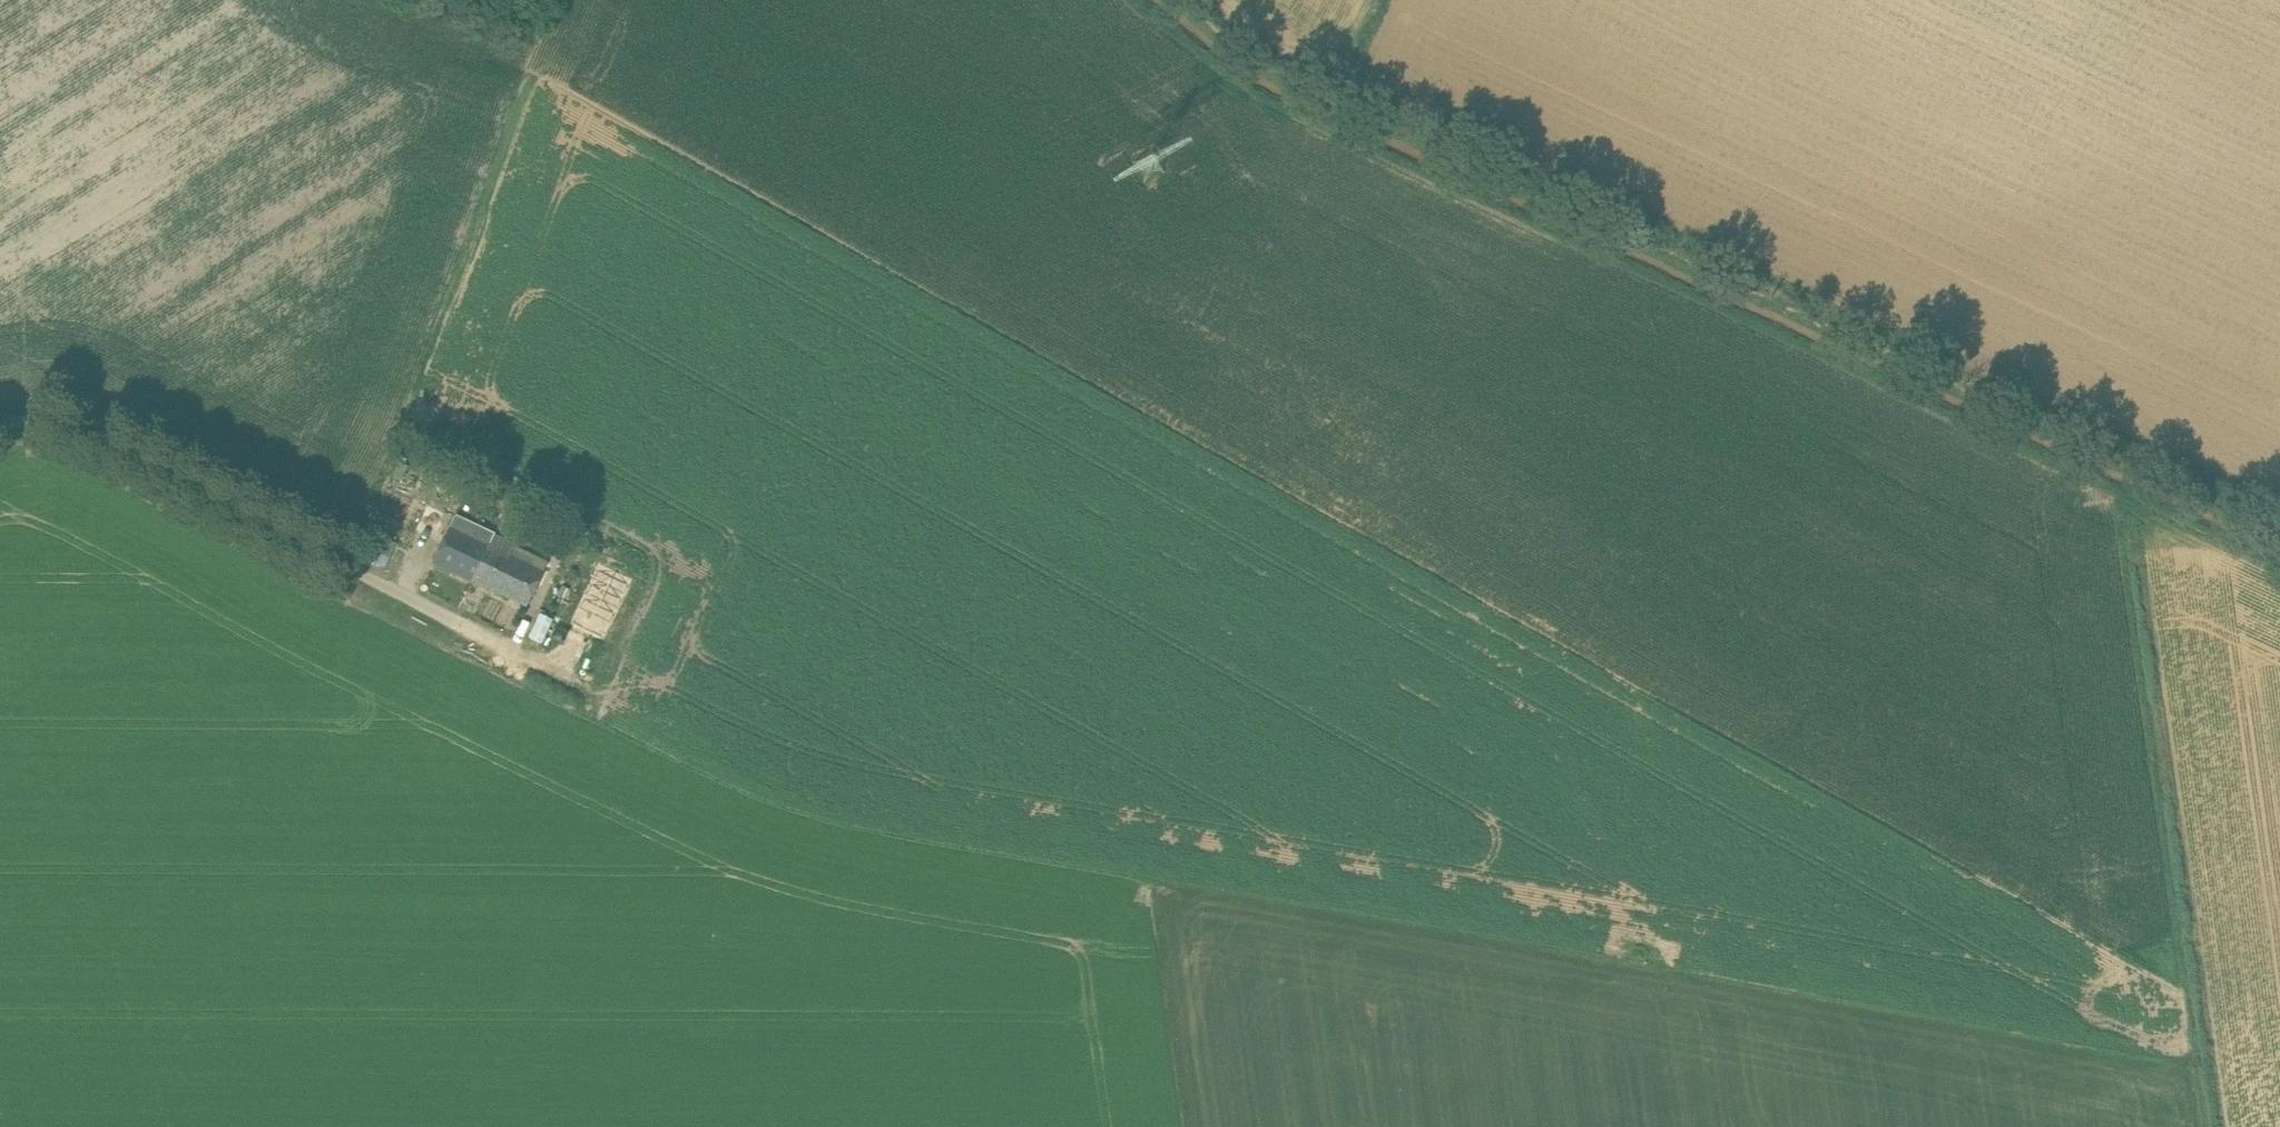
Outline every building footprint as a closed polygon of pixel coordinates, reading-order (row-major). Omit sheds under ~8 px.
[(432,562),(432,563),(467,579),(472,581),(494,535),(455,516),(442,543),(432,562)] [(548,572),(516,556),(520,545),(494,535),(472,581),(486,588),(487,587),(531,608),(548,572)] [(600,564),(573,621),(603,636),(631,578),(600,564)] [(540,614),(529,637),(559,651),(569,629),(552,621),(553,620),(540,614)]
